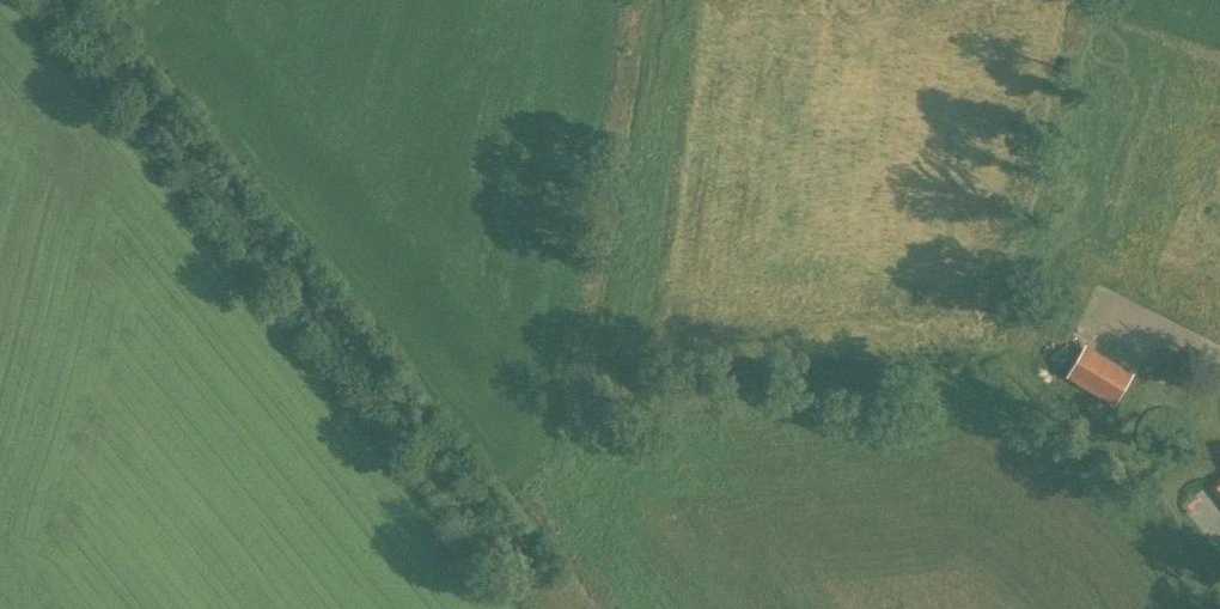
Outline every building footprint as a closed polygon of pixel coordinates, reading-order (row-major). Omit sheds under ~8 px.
[(1086,346),(1066,378),(1114,407),(1133,375),(1086,346)]
